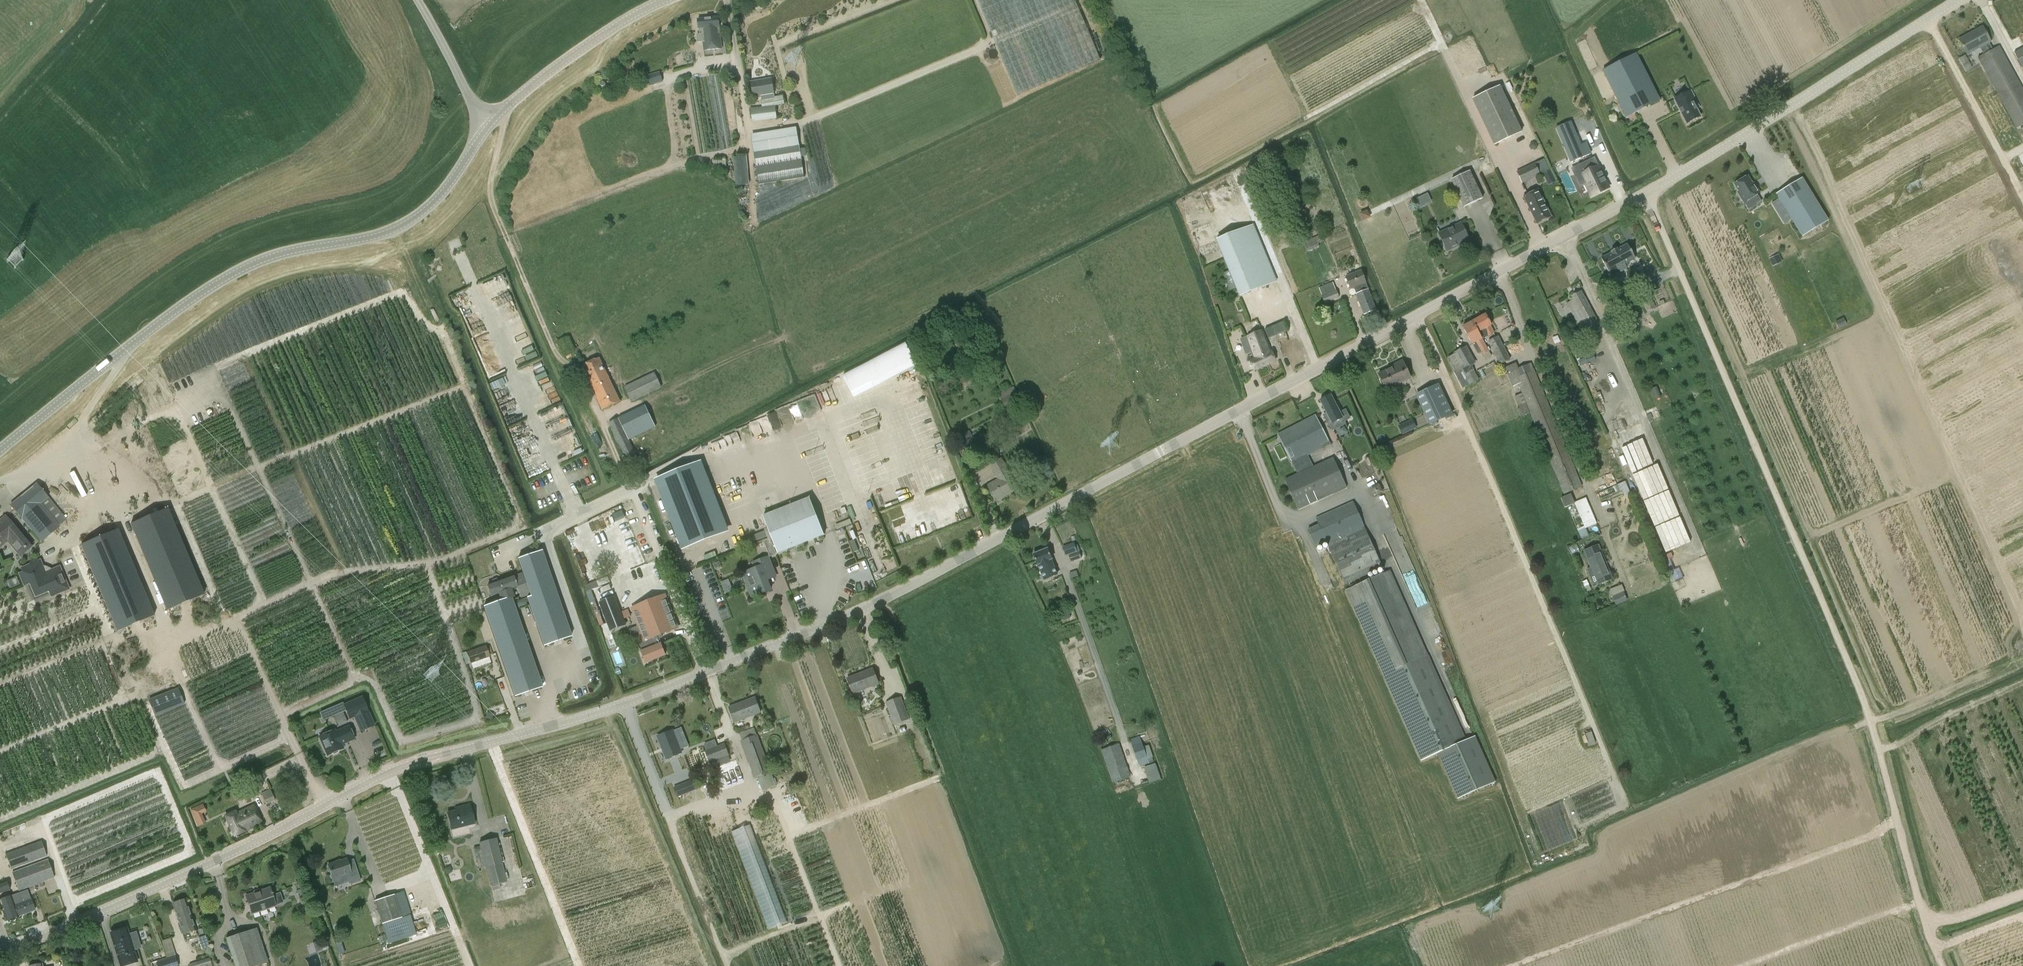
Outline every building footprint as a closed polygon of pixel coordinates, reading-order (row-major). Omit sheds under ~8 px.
[(1018,94),(1101,59),(1076,0),(978,0),(1018,94)] [(703,41),(704,50),(722,48),(719,17),(699,19),(701,35),(698,35),(699,42),(703,41)] [(1992,49),(1989,43),(1991,42),(1982,26),(1958,39),(1967,55),(1980,48),(1983,54),(1992,49)] [(1992,49),(1983,54),(1977,58),(2016,128),(2022,124),(2022,89),(1999,46),(1992,49)] [(2022,49),(2014,53),(2022,70),(2022,49)] [(1636,54),(1603,71),(1626,116),(1659,99),(1636,54)] [(1968,62),(1962,65),(1966,72),(1972,69),(1968,62)] [(659,72),(647,76),(650,86),(662,82),(659,72)] [(775,98),(774,93),(772,79),(752,82),(754,96),(761,95),(763,109),(783,106),(781,97),(775,98)] [(1472,99),(1494,146),(1522,132),(1500,87),(1472,99)] [(1674,99),(1687,124),(1700,117),(1696,109),(1699,107),(1691,91),(1674,99)] [(701,152),(731,148),(725,106),(717,107),(719,115),(721,130),(700,133),(699,122),(697,122),(701,152)] [(1581,145),(1571,123),(1556,129),(1557,130),(1553,132),(1566,164),(1570,163),(1572,162),(1576,169),(1585,165),(1584,163),(1593,159),(1591,154),(1586,143),(1581,145)] [(797,127),(752,134),(759,185),(805,178),(797,127)] [(747,156),(738,157),(734,157),(736,186),(750,184),(747,156)] [(1609,188),(1595,158),(1593,159),(1584,163),(1585,165),(1576,169),(1573,171),(1580,185),(1585,183),(1592,197),(1609,188)] [(713,160),(713,171),(726,171),(726,161),(713,160)] [(1540,174),(1548,171),(1542,160),(1535,164),(1535,163),(1517,172),(1523,184),(1541,175),(1540,174)] [(1452,180),(1465,207),(1483,198),(1470,171),(1452,180)] [(1755,188),(1747,176),(1734,184),(1739,192),(1737,193),(1744,203),(1760,193),(1756,187),(1755,188)] [(1802,178),(1776,194),(1802,237),(1828,221),(1802,178)] [(1538,190),(1524,197),(1537,224),(1551,217),(1538,190)] [(1414,197),(1418,206),(1430,200),(1427,192),(1414,197)] [(1790,219),(1778,199),(1772,203),(1784,223),(1790,219)] [(1461,223),(1439,234),(1447,251),(1457,246),(1457,245),(1469,239),(1461,223)] [(1278,282),(1255,225),(1218,240),(1241,297),(1278,282)] [(1321,235),(1304,241),(1307,251),(1319,247),(1318,243),(1324,241),(1321,235)] [(1601,258),(1609,273),(1609,272),(1612,276),(1627,268),(1625,264),(1635,259),(1627,244),(1617,250),(1616,249),(1611,252),(1611,253),(1601,258)] [(1772,258),(1775,265),(1782,262),(1779,255),(1772,258)] [(1230,290),(1235,287),(1228,271),(1223,273),(1230,290)] [(1356,295),(1364,315),(1376,310),(1361,271),(1346,277),(1350,289),(1356,286),(1359,293),(1356,295)] [(1340,298),(1336,290),(1333,282),(1319,288),(1321,295),(1325,304),(1340,298)] [(1600,336),(1598,333),(1601,331),(1597,324),(1599,323),(1582,291),(1570,297),(1572,301),(1566,304),(1585,339),(1589,337),(1591,341),(1600,336)] [(1654,308),(1649,296),(1642,299),(1647,311),(1654,308)] [(1613,307),(1608,298),(1605,300),(1609,309),(1613,307)] [(1472,344),(1473,344),(1477,353),(1479,353),(1481,352),(1483,355),(1488,351),(1487,348),(1482,339),(1494,333),(1490,326),(1491,325),(1486,315),(1471,323),(1470,321),(1468,321),(1464,323),(1464,324),(1465,326),(1463,327),(1472,344)] [(1265,329),(1265,330),(1269,339),(1287,331),(1283,321),(1265,329)] [(1249,348),(1254,360),(1250,361),(1254,370),(1276,361),(1263,331),(1241,340),(1245,350),(1249,348)] [(1488,342),(1500,365),(1511,360),(1498,336),(1488,342)] [(1454,354),(1448,357),(1455,373),(1454,373),(1463,389),(1479,380),(1471,365),(1475,363),(1467,346),(1454,353),(1454,354)] [(902,348),(804,390),(815,417),(914,375),(902,348)] [(1581,366),(1596,360),(1594,355),(1579,361),(1581,366)] [(597,397),(603,410),(621,401),(600,357),(583,366),(598,397),(597,397)] [(1403,361),(1391,367),(1392,370),(1379,376),(1386,390),(1411,378),(1403,361)] [(1518,384),(1522,393),(1515,397),(1519,407),(1517,408),(1521,417),(1530,413),(1564,495),(1583,487),(1534,369),(1533,369),(1531,363),(1518,369),(1516,363),(1505,367),(1512,387),(1518,384)] [(655,372),(625,387),(632,402),(662,387),(655,372)] [(1438,384),(1416,395),(1430,425),(1452,414),(1438,384)] [(1331,395),(1320,401),(1332,423),(1329,425),(1332,431),(1345,423),(1344,422),(1350,419),(1345,409),(1340,412),(1331,395)] [(645,403),(627,410),(637,433),(655,426),(645,403)] [(769,416),(772,424),(777,422),(774,414),(769,416)] [(1315,457),(1324,452),(1322,448),(1330,444),(1316,416),(1279,435),(1293,463),(1313,453),(1315,457)] [(609,423),(629,465),(639,460),(619,418),(609,423)] [(1413,420),(1399,426),(1402,434),(1416,427),(1413,420)] [(1373,462),(1370,457),(1368,456),(1365,457),(1365,460),(1367,465),(1370,466),(1373,465),(1373,462)] [(1333,457),(1303,471),(1284,479),(1298,510),(1318,501),(1347,488),(1333,457)] [(1019,489),(1001,459),(990,465),(998,479),(987,485),(995,500),(1010,491),(1012,493),(1019,489)] [(701,461),(655,479),(683,546),(726,529),(701,461)] [(66,472),(62,475),(81,495),(84,491),(66,472)] [(1621,490),(1623,496),(1629,494),(1624,481),(1597,492),(1599,498),(1621,490)] [(1379,483),(1372,486),(1376,493),(1382,490),(1379,483)] [(41,503),(48,498),(37,484),(10,505),(41,543),(60,527),(41,503)] [(810,498),(763,516),(772,538),(778,553),(824,535),(810,498)] [(1586,498),(1575,503),(1585,528),(1596,523),(1586,498)] [(1353,501),(1316,518),(1319,525),(1308,530),(1316,548),(1327,544),(1345,585),(1383,568),(1353,501)] [(204,594),(168,508),(130,524),(166,610),(204,594)] [(0,520),(0,547),(7,541),(20,558),(32,548),(19,531),(6,516),(0,520)] [(118,529),(81,545),(80,545),(117,631),(155,615),(118,529)] [(745,545),(768,536),(765,531),(743,540),(745,545)] [(764,541),(767,549),(774,547),(770,539),(764,541)] [(1063,546),(1065,556),(1069,555),(1071,561),(1082,558),(1080,551),(1077,552),(1074,543),(1063,546)] [(1598,545),(1584,551),(1591,568),(1587,570),(1591,577),(1594,584),(1600,582),(1600,584),(1610,579),(1604,564),(1606,563),(1598,545)] [(1033,555),(1038,565),(1044,579),(1057,575),(1051,560),(1052,559),(1048,549),(1033,555)] [(499,594),(501,601),(484,607),(515,696),(542,686),(512,598),(528,592),(529,596),(526,597),(543,646),(571,636),(542,552),(542,551),(517,559),(522,573),(499,581),(487,585),(490,596),(499,594)] [(1655,561),(1652,552),(1647,554),(1651,563),(1655,561)] [(768,557),(753,563),(755,568),(743,573),(752,597),(771,590),(765,574),(774,570),(768,557)] [(49,593),(68,586),(60,566),(45,572),(40,560),(21,568),(28,585),(30,584),(35,596),(48,591),(49,593)] [(1475,737),(1465,741),(1390,571),(1346,590),(1421,761),(1437,753),(1457,799),(1495,782),(1475,737)] [(732,591),(728,580),(720,583),(725,594),(732,591)] [(585,586),(587,592),(598,587),(596,582),(585,586)] [(1627,600),(1626,599),(1624,592),(1612,597),(1615,605),(1627,600)] [(678,627),(667,598),(633,612),(644,641),(638,643),(646,663),(666,655),(659,638),(662,636),(661,634),(678,627)] [(627,626),(618,600),(603,605),(610,624),(616,622),(619,629),(627,626)] [(486,646),(463,654),(466,665),(471,663),(473,669),(490,663),(488,657),(490,656),(489,655),(492,654),(489,646),(487,647),(486,646)] [(853,694),(879,684),(873,669),(848,678),(853,694)] [(171,709),(185,704),(179,688),(149,700),(155,716),(171,709)] [(350,719),(355,716),(362,732),(376,726),(363,696),(343,704),(350,719)] [(735,723),(761,713),(755,697),(729,707),(735,723)] [(886,703),(894,725),(910,719),(901,697),(886,703)] [(338,714),(335,706),(327,710),(330,717),(338,714)] [(341,744),(354,738),(349,726),(336,732),(335,730),(319,737),(327,755),(343,748),(341,744)] [(657,736),(666,760),(682,753),(673,730),(657,736)] [(1584,733),(1588,746),(1595,744),(1591,731),(1584,733)] [(743,741),(741,742),(755,779),(757,778),(771,773),(757,736),(744,741),(743,741)] [(1152,758),(1148,760),(1140,736),(1130,740),(1139,766),(1149,763),(1153,762),(1152,758)] [(715,740),(704,744),(707,751),(706,751),(712,768),(721,765),(719,759),(729,756),(725,744),(717,747),(715,740)] [(1131,777),(1127,767),(1119,744),(1101,750),(1113,783),(1131,777)] [(699,772),(707,770),(701,751),(693,753),(699,772)] [(677,797),(690,792),(686,783),(673,788),(677,797)] [(266,804),(275,800),(270,789),(261,793),(266,804)] [(452,829),(474,824),(470,805),(460,807),(461,809),(447,813),(452,829)] [(205,823),(197,807),(190,810),(197,827),(205,823)] [(235,812),(226,816),(234,834),(256,824),(249,808),(236,813),(235,812)] [(735,828),(764,928),(783,923),(755,823),(735,828)] [(485,868),(490,886),(507,882),(502,863),(503,863),(496,838),(479,843),(479,846),(474,847),(479,868),(485,867),(485,868)] [(11,870),(47,856),(41,840),(27,846),(6,854),(11,870)] [(328,865),(333,879),(348,874),(351,883),(360,880),(357,870),(351,872),(346,858),(328,865)] [(48,859),(12,872),(19,891),(55,877),(48,859)] [(7,881),(0,884),(0,893),(10,890),(7,881)] [(276,906),(276,905),(283,902),(280,892),(272,895),(270,887),(245,896),(251,914),(276,906)] [(406,933),(404,926),(401,918),(402,918),(394,894),(374,901),(385,932),(393,930),(395,937),(406,933)] [(17,904),(15,904),(12,895),(0,899),(0,903),(6,920),(35,910),(31,899),(29,895),(21,898),(22,902),(17,904)] [(185,942),(198,937),(186,899),(173,904),(185,942)] [(450,930),(458,927),(451,908),(444,911),(450,930)] [(127,928),(110,932),(121,965),(124,965),(137,962),(127,928)] [(226,938),(235,965),(256,965),(268,962),(257,928),(226,938)] [(205,936),(198,938),(202,950),(209,947),(205,936)] [(161,941),(165,956),(174,953),(170,938),(161,941)] [(178,965),(175,957),(156,962),(157,965),(178,965)] [(189,965),(200,965),(211,963),(209,958),(189,964),(189,965)]
